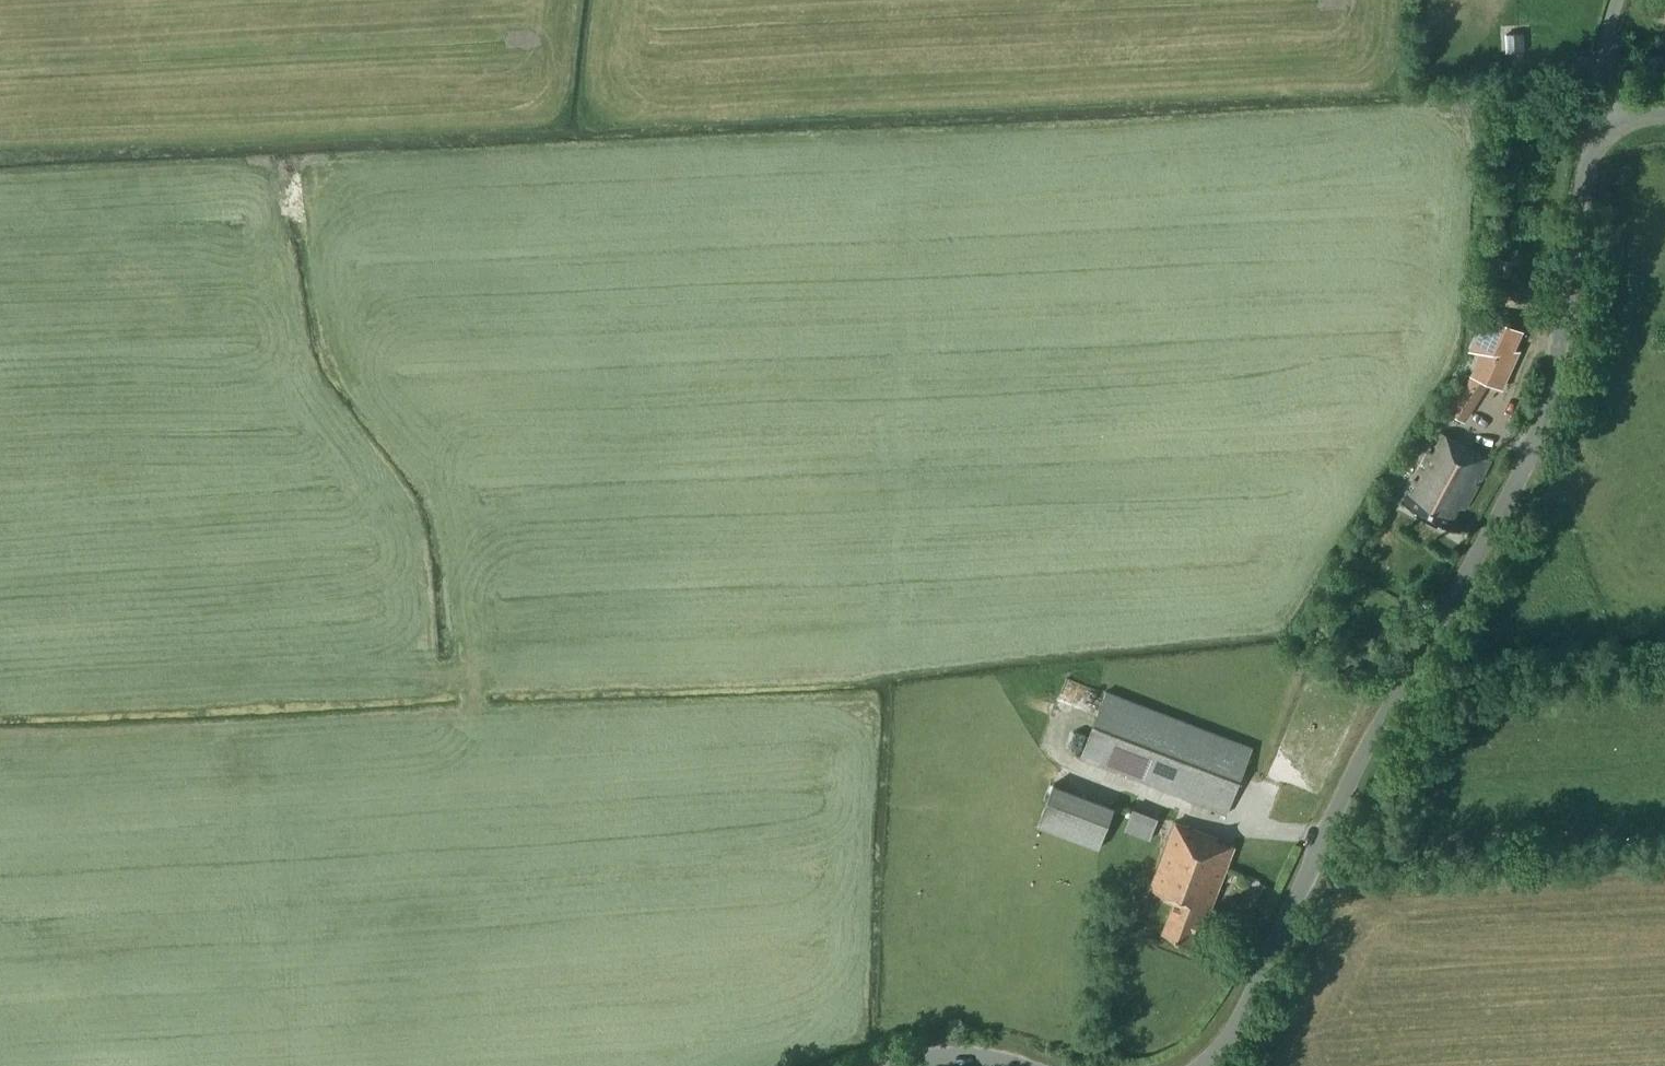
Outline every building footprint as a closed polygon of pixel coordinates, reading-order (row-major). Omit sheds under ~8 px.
[(1631,6),(1652,11),(1655,0),(1632,0),(1631,6)] [(1525,50),(1524,32),(1506,32),(1507,51),(1525,50)] [(1497,316),(1471,373),(1504,388),(1514,366),(1508,363),(1524,329),(1497,316)] [(1401,505),(1448,528),(1458,507),(1462,509),(1487,459),(1436,434),(1401,505)] [(1315,637),(1320,640),(1324,635),(1319,631),(1315,637)] [(1224,810),(1251,746),(1107,687),(1081,750),(1224,810)] [(1099,842),(1115,801),(1055,776),(1038,817),(1099,842)] [(1158,812),(1133,802),(1125,824),(1149,834),(1158,812)] [(1217,837),(1218,836),(1176,818),(1148,883),(1172,893),(1158,927),(1189,940),(1204,906),(1207,908),(1234,845),(1217,837)]
